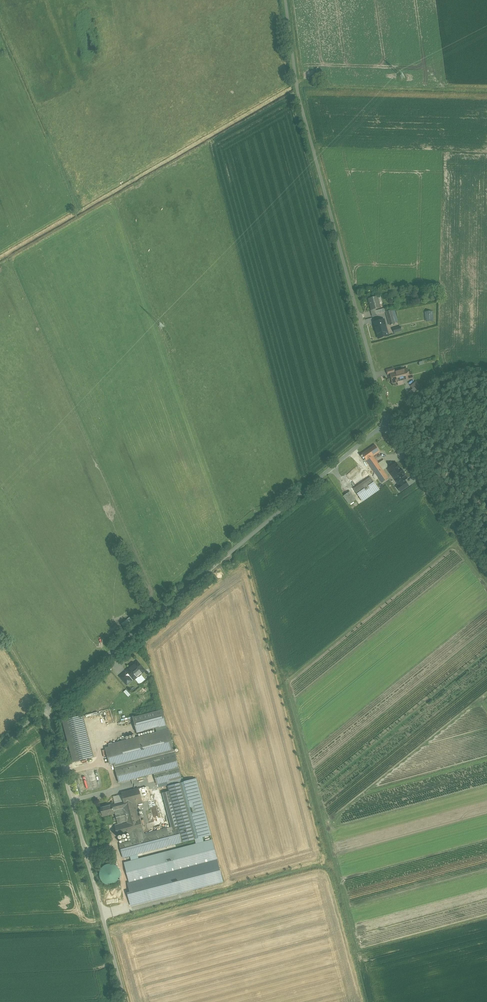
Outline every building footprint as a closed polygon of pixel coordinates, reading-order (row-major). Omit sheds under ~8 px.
[(378,297),(368,299),(371,311),(381,308),(378,297)] [(392,311),(386,312),(390,325),(395,324),(392,311)] [(385,320),(374,323),(378,340),(389,337),(385,320)] [(395,372),(390,374),(393,384),(397,383),(404,381),(411,379),(409,372),(408,369),(395,372)] [(416,381),(411,386),(413,389),(409,392),(411,395),(421,387),(416,381)] [(362,454),(382,483),(385,481),(389,478),(374,456),(380,452),(379,451),(378,449),(375,445),(362,454)] [(396,463),(388,469),(399,485),(397,487),(401,492),(409,486),(405,481),(408,479),(396,463)] [(370,477),(354,489),(357,494),(363,503),(380,491),(380,490),(374,482),(370,477)] [(351,491),(343,497),(349,505),(357,500),(351,491)] [(123,628),(132,621),(128,617),(120,624),(123,628)] [(146,671),(138,661),(125,672),(130,677),(131,676),(135,680),(146,671)] [(130,677),(125,672),(119,677),(127,686),(133,681),(130,677)] [(135,733),(164,725),(160,710),(131,718),(135,733)] [(80,760),(92,757),(80,715),(69,718),(60,720),(71,762),(80,760)] [(167,729),(102,745),(107,764),(112,762),(117,783),(120,782),(152,774),(155,786),(166,783),(168,791),(160,793),(169,827),(142,834),(135,805),(141,803),(137,788),(120,793),(122,802),(98,808),(101,819),(114,816),(116,826),(112,827),(115,837),(128,833),(130,841),(116,844),(120,859),(123,858),(130,857),(138,855),(182,843),(183,843),(195,840),(199,839),(203,838),(209,836),(194,778),(184,781),(181,782),(179,772),(167,729)] [(131,861),(123,863),(126,874),(130,893),(128,893),(131,907),(222,883),(224,883),(213,840),(204,843),(196,845),(139,859),(131,861)] [(110,886),(113,886),(116,884),(119,882),(121,879),(122,876),(121,872),(120,869),(117,867),(114,865),(111,865),(107,866),(104,868),(102,870),(101,873),(101,877),(102,880),(104,883),(107,885),(110,886)]
